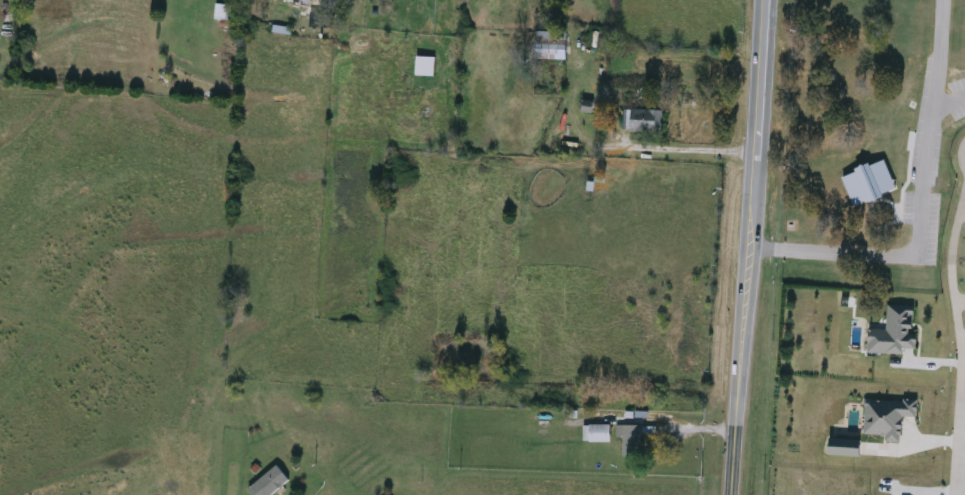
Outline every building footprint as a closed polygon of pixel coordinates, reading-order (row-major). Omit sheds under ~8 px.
[(567,33),(567,61),(536,61),(536,33),(567,33)] [(416,59),(435,59),(435,78),(416,78),(416,59)] [(664,112),(663,134),(626,133),(627,111),(664,112)] [(611,443),(584,443),(584,426),(611,426),(611,443)] [(624,439),(616,439),(616,427),(655,427),(655,435),(643,435),(643,458),(624,458),(624,439)]
